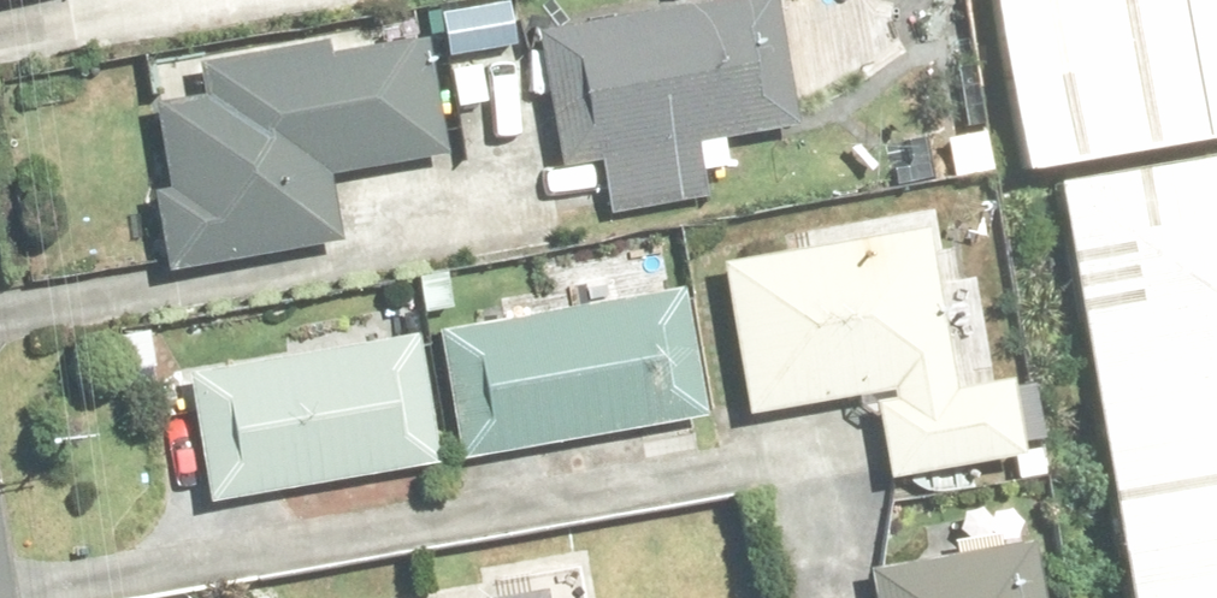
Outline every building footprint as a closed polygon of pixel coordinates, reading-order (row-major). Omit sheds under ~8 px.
[(526,33),(548,168),(597,159),(607,222),(706,205),(700,171),(712,169),(705,129),(785,116),(766,0),(725,0),(526,33)] [(1072,597),(1216,597),(1216,0),(963,0),(1072,597)] [(402,30),(190,63),(195,96),(141,105),(155,197),(130,201),(142,278),(329,249),(317,172),(421,156),(402,30)] [(956,232),(707,263),(726,412),(857,396),(867,478),(1014,459),(1005,389),(977,393),(956,232)] [(671,292),(422,334),(443,460),(692,417),(671,292)] [(403,341),(175,377),(195,506),(423,470),(403,341)] [(1011,537),(856,563),(862,597),(1021,597),(1011,537)] [(525,584),(434,597),(527,597),(525,584)]
